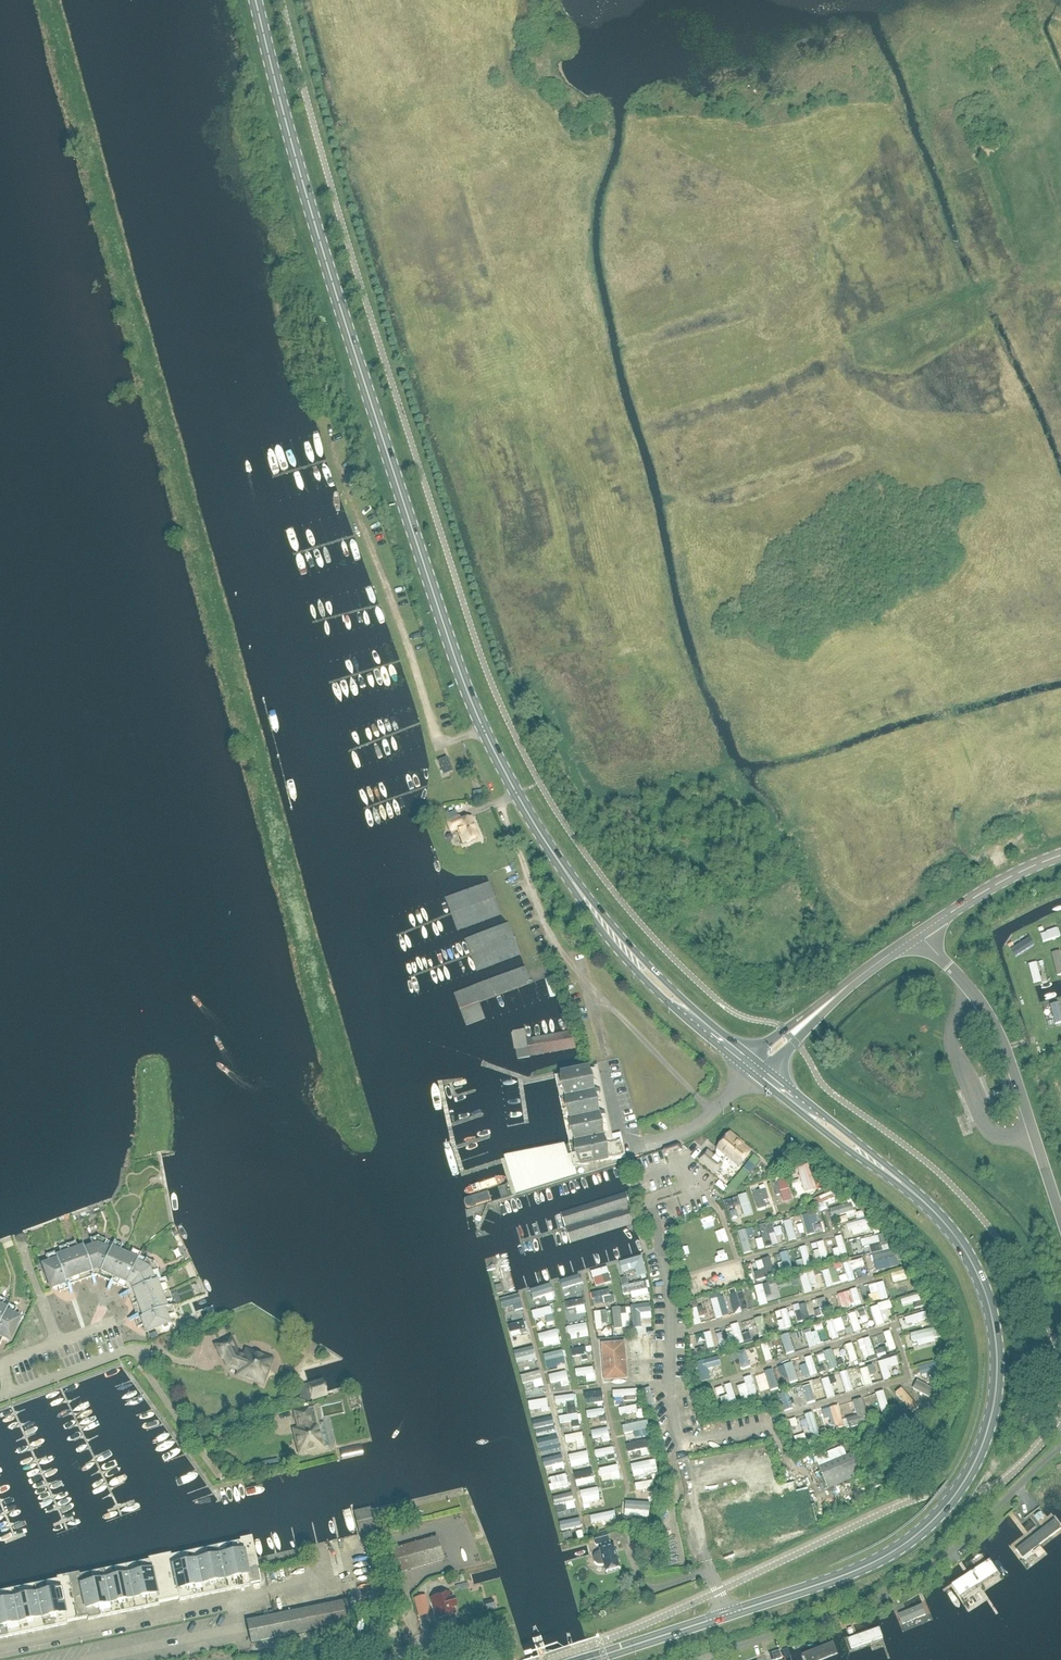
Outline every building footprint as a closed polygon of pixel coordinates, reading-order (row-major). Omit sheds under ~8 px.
[(437,763),(443,777),(452,773),(446,759),(437,763)] [(458,818),(446,823),(451,833),(457,830),(463,845),(477,839),(472,827),(474,826),(471,818),(460,822),(458,818)] [(457,933),(501,917),(502,917),(489,884),(445,899),(457,933)] [(508,924),(507,925),(464,941),(476,974),(521,957),(508,924)] [(1040,944),(1058,937),(1055,929),(1037,936),(1040,944)] [(1008,949),(1011,957),(1032,948),(1029,940),(1008,949)] [(1059,952),(1048,955),(1054,977),(1060,975),(1060,961),(1059,952)] [(485,1019),(479,1005),(531,985),(525,968),(454,995),(466,1026),(485,1019)] [(1044,1012),(1045,1028),(1058,1026),(1057,1011),(1044,1012)] [(518,1059),(576,1049),(573,1032),(527,1040),(525,1031),(511,1033),(514,1052),(516,1052),(518,1059)] [(555,1078),(557,1090),(601,1081),(598,1069),(555,1078)] [(603,1092),(601,1081),(557,1090),(560,1101),(603,1092)] [(560,1101),(562,1112),(605,1103),(603,1092),(560,1101)] [(562,1112),(564,1123),(608,1114),(605,1103),(562,1112)] [(564,1123),(567,1134),(610,1125),(608,1114),(564,1123)] [(567,1134),(569,1146),(606,1138),(612,1137),(610,1125),(567,1134)] [(726,1168),(732,1161),(739,1167),(750,1153),(736,1141),(737,1140),(730,1135),(718,1149),(721,1152),(715,1159),(707,1152),(700,1161),(716,1174),(722,1165),(726,1168)] [(606,1138),(569,1146),(571,1157),(574,1168),(622,1158),(624,1157),(621,1143),(613,1145),(611,1137),(606,1138)] [(564,1146),(554,1148),(563,1176),(575,1172),(574,1168),(571,1157),(568,1157),(564,1146)] [(554,1148),(545,1150),(553,1179),(563,1176),(554,1148)] [(545,1150),(535,1153),(544,1182),(553,1179),(545,1150)] [(535,1153),(525,1155),(534,1185),(544,1182),(535,1153)] [(525,1155),(515,1157),(525,1188),(534,1185),(525,1155)] [(754,1156),(736,1179),(743,1184),(761,1161),(754,1156)] [(505,1159),(515,1191),(525,1188),(515,1157),(505,1159)] [(794,1169),(804,1196),(815,1191),(805,1165),(794,1169)] [(802,1194),(799,1187),(798,1188),(795,1180),(789,1183),(794,1197),(802,1194)] [(785,1181),(775,1183),(781,1202),(790,1199),(785,1181)] [(818,1182),(812,1185),(816,1192),(822,1190),(818,1182)] [(750,1194),(755,1212),(768,1208),(762,1186),(755,1188),(754,1185),(747,1187),(749,1194),(750,1194)] [(816,1211),(839,1200),(834,1191),(811,1202),(816,1211)] [(570,1245),(636,1225),(626,1193),(560,1214),(570,1245)] [(744,1196),(721,1202),(723,1210),(738,1206),(742,1218),(749,1216),(744,1196)] [(831,1221),(853,1213),(850,1204),(827,1212),(831,1221)] [(808,1219),(800,1220),(804,1238),(811,1237),(808,1219)] [(818,1219),(809,1222),(811,1232),(820,1230),(818,1219)] [(867,1228),(865,1220),(859,1222),(858,1221),(841,1225),(843,1234),(867,1228)] [(793,1222),(781,1225),(785,1241),(797,1238),(793,1222)] [(779,1231),(773,1232),(771,1226),(759,1229),(762,1239),(768,1238),(770,1246),(782,1243),(779,1231)] [(757,1228),(752,1231),(755,1239),(761,1236),(757,1228)] [(751,1233),(744,1235),(746,1242),(753,1240),(751,1233)] [(738,1236),(740,1255),(747,1254),(745,1235),(738,1236)] [(858,1239),(861,1249),(878,1245),(876,1235),(858,1239)] [(67,1287),(96,1276),(126,1290),(137,1318),(134,1319),(137,1328),(143,1326),(145,1332),(170,1322),(168,1317),(174,1314),(171,1306),(167,1307),(165,1302),(172,1300),(165,1283),(159,1286),(157,1280),(155,1281),(151,1273),(158,1271),(155,1263),(146,1259),(143,1265),(137,1262),(141,1253),(132,1249),(129,1256),(119,1251),(122,1245),(114,1241),(110,1250),(104,1247),(106,1241),(97,1236),(90,1239),(92,1246),(84,1249),(83,1246),(77,1248),(75,1242),(58,1248),(60,1255),(56,1256),(54,1252),(46,1256),(48,1262),(42,1264),(52,1289),(57,1287),(59,1293),(68,1289),(67,1287)] [(835,1250),(830,1251),(832,1258),(844,1254),(839,1237),(832,1239),(835,1250)] [(812,1253),(813,1264),(825,1262),(823,1243),(814,1244),(815,1252),(812,1253)] [(795,1250),(798,1262),(793,1263),(795,1269),(808,1266),(804,1248),(795,1250)] [(870,1257),(874,1273),(896,1267),(892,1251),(870,1257)] [(777,1256),(779,1265),(775,1266),(777,1274),(790,1270),(785,1254),(777,1256)] [(747,1275),(749,1283),(773,1277),(768,1259),(759,1261),(762,1271),(747,1275)] [(846,1263),(846,1272),(861,1272),(861,1263),(846,1263)] [(586,1274),(588,1280),(606,1275),(604,1269),(586,1274)] [(832,1270),(824,1271),(828,1288),(835,1287),(832,1270)] [(891,1283),(911,1279),(909,1270),(889,1274),(891,1283)] [(496,1273),(498,1292),(510,1291),(508,1272),(496,1273)] [(815,1273),(804,1274),(806,1293),(818,1291),(815,1273)] [(888,1275),(882,1276),(884,1289),(891,1288),(888,1275)] [(556,1284),(558,1291),(579,1283),(577,1277),(556,1284)] [(708,1280),(700,1281),(701,1287),(717,1285),(717,1279),(708,1280)] [(870,1292),(865,1293),(867,1306),(874,1304),(873,1299),(880,1297),(881,1300),(887,1299),(883,1282),(869,1285),(870,1292)] [(621,1297),(623,1304),(642,1301),(638,1284),(618,1288),(620,1297),(621,1297)] [(542,1299),(553,1296),(550,1285),(539,1288),(542,1299)] [(606,1290),(589,1295),(591,1301),(608,1297),(606,1290)] [(498,1298),(501,1308),(514,1303),(511,1294),(498,1298)] [(835,1295),(837,1308),(844,1307),(842,1294),(835,1295)] [(739,1313),(738,1307),(744,1306),(742,1295),(729,1297),(731,1315),(739,1313)] [(895,1314),(906,1310),(905,1307),(919,1302),(916,1296),(892,1303),(895,1314)] [(0,1344),(3,1339),(8,1341),(19,1317),(14,1314),(17,1308),(8,1304),(6,1308),(2,1306),(5,1300),(0,1298),(0,1344)] [(826,1308),(834,1305),(831,1298),(824,1300),(826,1308)] [(821,1299),(803,1304),(806,1316),(811,1314),(809,1308),(815,1306),(819,1317),(826,1315),(821,1299)] [(566,1317),(583,1314),(581,1300),(564,1303),(566,1317)] [(702,1313),(710,1310),(713,1322),(721,1319),(714,1300),(699,1305),(702,1313)] [(793,1308),(797,1324),(806,1322),(802,1306),(793,1308)] [(873,1328),(882,1325),(876,1307),(867,1309),(873,1328)] [(549,1308),(529,1313),(530,1321),(551,1316),(549,1308)] [(618,1309),(609,1310),(612,1331),(621,1330),(618,1309)] [(645,1322),(644,1313),(635,1314),(635,1309),(629,1310),(631,1324),(645,1322)] [(688,1311),(692,1327),(698,1325),(695,1309),(688,1311)] [(787,1316),(791,1315),(790,1309),(777,1311),(778,1322),(775,1323),(776,1331),(788,1330),(787,1316)] [(592,1313),(594,1332),(601,1331),(599,1320),(605,1320),(605,1312),(592,1313)] [(929,1320),(925,1321),(923,1313),(898,1320),(901,1331),(930,1323),(929,1320)] [(853,1314),(829,1323),(834,1336),(839,1334),(837,1328),(847,1324),(851,1334),(859,1331),(858,1329),(867,1325),(863,1315),(855,1318),(853,1314)] [(507,1329),(517,1326),(514,1316),(504,1319),(507,1329)] [(760,1319),(752,1321),(755,1337),(763,1335),(760,1319)] [(822,1324),(828,1343),(834,1341),(828,1322),(822,1324)] [(584,1326),(565,1328),(566,1340),(586,1338),(584,1326)] [(725,1338),(731,1337),(732,1346),(741,1344),(737,1326),(723,1328),(725,1338)] [(907,1336),(911,1349),(928,1344),(926,1340),(937,1337),(934,1328),(907,1336)] [(820,1331),(802,1336),(805,1348),(824,1344),(820,1331)] [(519,1332),(509,1333),(509,1346),(526,1345),(526,1338),(519,1338),(519,1332)] [(886,1352),(893,1350),(887,1332),(880,1334),(886,1352)] [(537,1343),(542,1342),(543,1346),(557,1345),(555,1333),(536,1335),(537,1343)] [(637,1333),(636,1360),(645,1360),(645,1333),(637,1333)] [(694,1345),(704,1344),(704,1351),(711,1350),(710,1334),(694,1336),(694,1345)] [(786,1336),(777,1339),(783,1356),(792,1354),(786,1336)] [(854,1343),(859,1359),(872,1355),(867,1339),(854,1343)] [(230,1340),(216,1346),(222,1358),(223,1358),(227,1367),(239,1371),(238,1374),(242,1375),(241,1376),(247,1378),(248,1377),(260,1381),(263,1372),(266,1373),(267,1370),(269,1371),(271,1364),(269,1364),(271,1361),(246,1352),(243,1360),(236,1357),(234,1353),(236,1352),(230,1340)] [(769,1359),(780,1355),(775,1341),(765,1344),(769,1359)] [(624,1344),(602,1346),(605,1381),(627,1379),(624,1344)] [(759,1347),(762,1363),(769,1362),(765,1345),(759,1347)] [(840,1366),(854,1363),(850,1346),(837,1348),(840,1366)] [(513,1354),(514,1360),(521,1359),(521,1354),(531,1353),(530,1348),(518,1350),(518,1353),(513,1354)] [(828,1371),(835,1369),(828,1351),(822,1354),(828,1371)] [(546,1356),(549,1369),(561,1366),(558,1353),(546,1356)] [(717,1381),(713,1357),(701,1359),(701,1361),(694,1362),(698,1384),(717,1381)] [(806,1377),(815,1374),(808,1357),(800,1361),(806,1377)] [(887,1375),(897,1372),(893,1358),(874,1364),(880,1382),(888,1380),(887,1375)] [(790,1364),(782,1366),(786,1384),(794,1382),(790,1364)] [(935,1365),(918,1369),(919,1376),(928,1374),(930,1382),(938,1380),(935,1365)] [(575,1385),(594,1383),(592,1368),(573,1371),(575,1385)] [(857,1371),(861,1388),(869,1386),(866,1369),(857,1371)] [(770,1370),(763,1373),(769,1391),(776,1388),(770,1370)] [(546,1376),(548,1389),(567,1386),(565,1373),(546,1376)] [(837,1375),(841,1394),(850,1392),(846,1373),(837,1375)] [(520,1386),(540,1383),(539,1374),(518,1377),(520,1386)] [(826,1375),(818,1377),(823,1401),(832,1399),(826,1375)] [(741,1381),(745,1396),(754,1394),(750,1379),(741,1381)] [(322,1380),(306,1385),(311,1401),(327,1396),(322,1380)] [(799,1406),(813,1401),(810,1393),(818,1390),(814,1381),(793,1389),(799,1406)] [(929,1400),(933,1391),(914,1382),(910,1391),(929,1400)] [(726,1402),(733,1400),(729,1385),(722,1387),(726,1402)] [(298,1404),(307,1402),(304,1386),(295,1389),(298,1404)] [(640,1392),(644,1407),(653,1405),(649,1390),(640,1392)] [(877,1418),(887,1416),(881,1392),(871,1395),(877,1418)] [(899,1393),(894,1399),(908,1414),(914,1408),(899,1393)] [(553,1406),(573,1403),(572,1396),(552,1399),(553,1406)] [(544,1400),(525,1404),(527,1412),(537,1410),(538,1414),(547,1412),(544,1400)] [(726,1400),(718,1402),(720,1409),(728,1406),(726,1400)] [(841,1426),(847,1424),(848,1427),(866,1421),(858,1401),(850,1404),(854,1417),(840,1422),(841,1426)] [(616,1410),(617,1417),(635,1414),(634,1406),(616,1410)] [(824,1416),(828,1414),(832,1428),(840,1426),(834,1407),(822,1411),(824,1416)] [(565,1416),(574,1416),(574,1408),(565,1408),(565,1416)] [(308,1410),(294,1413),(298,1430),(297,1430),(301,1450),(310,1449),(310,1451),(322,1449),(317,1425),(313,1409),(308,1410)] [(601,1411),(584,1412),(585,1419),(602,1418),(601,1411)] [(636,1420),(643,1418),(641,1411),(635,1413),(636,1420)] [(808,1414),(787,1422),(793,1439),(805,1435),(806,1438),(816,1435),(808,1414)] [(531,1431),(551,1427),(550,1419),(530,1423),(531,1431)] [(712,1426),(714,1433),(732,1429),(730,1422),(712,1426)] [(624,1434),(643,1431),(641,1423),(622,1427),(624,1434)] [(706,1426),(686,1430),(688,1437),(707,1433),(706,1426)] [(598,1443),(608,1442),(606,1430),(589,1433),(590,1442),(598,1441),(598,1443)] [(564,1445),(581,1441),(580,1434),(562,1438),(564,1445)] [(538,1447),(554,1445),(553,1439),(537,1441),(538,1447)] [(652,1449),(647,1450),(645,1442),(625,1447),(627,1455),(637,1453),(638,1458),(653,1454),(652,1449)] [(840,1447),(813,1458),(817,1468),(844,1457),(840,1447)] [(611,1449),(593,1452),(594,1464),(605,1463),(605,1457),(612,1456),(611,1449)] [(820,1470),(828,1490),(863,1475),(855,1455),(820,1470)] [(559,1457),(542,1460),(544,1473),(561,1470),(559,1457)] [(263,1466),(265,1472),(276,1469),(274,1463),(263,1466)] [(649,1463),(629,1465),(630,1473),(649,1470),(649,1463)] [(596,1478),(608,1478),(609,1481),(618,1480),(617,1468),(596,1469),(596,1478)] [(564,1475),(547,1480),(550,1488),(558,1485),(559,1490),(567,1488),(564,1475)] [(634,1492),(653,1489),(652,1482),(633,1485),(634,1492)] [(603,1502),(614,1500),(612,1488),(601,1491),(603,1502)] [(787,1494),(789,1502),(807,1498),(806,1490),(787,1494)] [(554,1507),(561,1506),(562,1511),(572,1509),(570,1494),(552,1497),(554,1507)] [(642,1517),(643,1504),(624,1503),(624,1510),(635,1511),(634,1517),(642,1517)] [(765,1516),(765,1505),(757,1505),(757,1510),(751,1510),(751,1503),(743,1503),(744,1518),(765,1516)] [(353,1513),(358,1535),(358,1536),(375,1533),(370,1509),(353,1513)] [(589,1526),(614,1520),(613,1512),(588,1518),(589,1526)] [(1022,1564),(1060,1534),(1060,1525),(1052,1512),(1008,1547),(1022,1564)] [(1035,1516),(1035,1517),(1038,1521),(1043,1517),(1039,1513),(1035,1516)] [(577,1522),(559,1527),(561,1534),(579,1530),(577,1522)] [(773,1538),(776,1546),(805,1537),(803,1529),(773,1538)] [(732,1549),(764,1540),(762,1533),(730,1541),(732,1549)] [(607,1534),(593,1538),(596,1548),(610,1544),(607,1534)] [(239,1541),(239,1543),(240,1543),(249,1585),(260,1583),(255,1558),(251,1538),(239,1541)] [(443,1562),(436,1538),(390,1551),(397,1575),(443,1562)] [(656,1550),(637,1538),(630,1549),(650,1561),(656,1550)] [(250,1588),(249,1585),(240,1543),(239,1543),(227,1546),(237,1590),(250,1588)] [(227,1546),(216,1548),(225,1593),(237,1590),(227,1546)] [(595,1564),(599,1567),(604,1567),(606,1573),(620,1570),(614,1547),(600,1551),(601,1553),(599,1554),(594,1556),(594,1560),(595,1564)] [(216,1548),(204,1550),(214,1595),(225,1593),(216,1548)] [(204,1550),(192,1553),(202,1598),(214,1595),(204,1550)] [(305,1551),(305,1569),(315,1569),(314,1560),(315,1560),(315,1550),(305,1551)] [(192,1553),(181,1555),(190,1600),(202,1598),(192,1553)] [(181,1555),(169,1558),(178,1600),(177,1601),(178,1603),(190,1600),(181,1555)] [(167,1603),(177,1601),(178,1600),(169,1558),(169,1556),(158,1558),(167,1603)] [(157,1605),(167,1603),(158,1558),(147,1560),(147,1562),(148,1562),(157,1605)] [(147,1562),(136,1565),(146,1610),(158,1607),(157,1605),(148,1562),(147,1562)] [(990,1563),(953,1588),(962,1601),(999,1577),(990,1563)] [(136,1565),(124,1567),(134,1612),(146,1610),(136,1565)] [(124,1567),(113,1570),(122,1614),(134,1612),(124,1567)] [(113,1570),(101,1572),(110,1617),(122,1614),(113,1570)] [(101,1572),(89,1575),(99,1619),(110,1617),(101,1572)] [(76,1622),(86,1620),(87,1620),(78,1577),(78,1575),(66,1577),(76,1622)] [(89,1575),(78,1577),(87,1620),(86,1620),(86,1622),(99,1619),(89,1575)] [(65,1624),(66,1624),(76,1622),(66,1577),(55,1580),(56,1582),(65,1624)] [(56,1582),(45,1584),(54,1629),(66,1626),(66,1624),(65,1624),(56,1582)] [(45,1584),(33,1587),(42,1631),(54,1629),(45,1584)] [(33,1587),(21,1589),(31,1634),(42,1631),(33,1587)] [(21,1589),(10,1591),(19,1636),(31,1634),(21,1589)] [(0,1593),(0,1604),(7,1639),(19,1636),(10,1591),(0,1593)] [(451,1599),(449,1594),(430,1599),(436,1621),(455,1615),(454,1609),(456,1608),(453,1599),(451,1599)] [(430,1614),(425,1596),(414,1599),(418,1617),(430,1614)] [(348,1602),(246,1623),(250,1645),(352,1624),(348,1602)] [(926,1603),(896,1616),(902,1632),(934,1620),(926,1603)] [(387,1623),(390,1632),(396,1630),(394,1622),(387,1623)] [(885,1646),(879,1629),(844,1638),(849,1654),(869,1646),(871,1651),(885,1646)] [(801,1654),(803,1659),(821,1659),(838,1654),(835,1642),(801,1654)]
